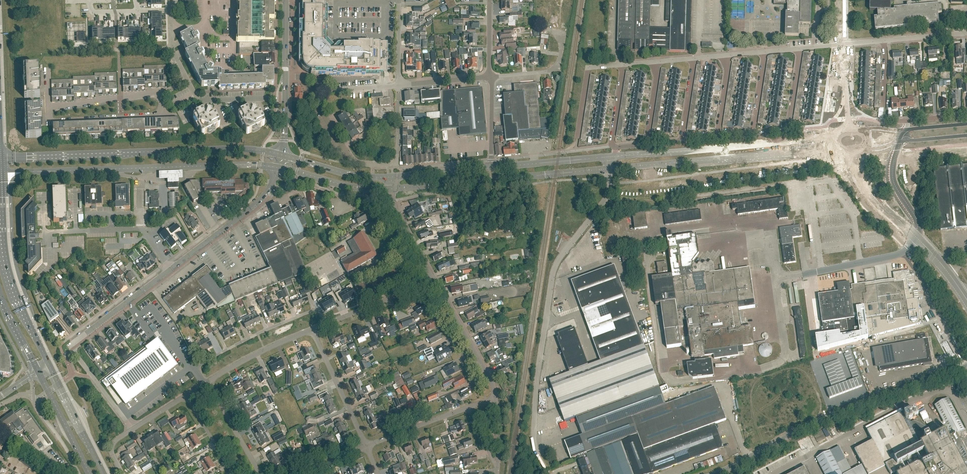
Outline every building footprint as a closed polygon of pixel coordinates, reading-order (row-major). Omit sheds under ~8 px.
[(238,43),(239,43),(274,43),(274,0),(238,0),(238,43)] [(617,51),(691,53),(692,0),(666,0),(666,22),(671,22),(671,29),(650,28),(651,6),(659,6),(660,0),(619,0),(617,51)] [(799,37),(799,24),(811,24),(811,23),(811,0),(774,0),(774,5),(787,5),(787,12),(786,12),(786,20),(786,24),(785,36),(785,37),(799,37)] [(891,0),(870,0),(870,10),(878,11),(878,17),(874,17),(875,29),(909,26),(909,25),(913,25),(913,26),(939,23),(938,13),(942,13),(941,4),(911,7),(911,4),(907,4),(907,7),(894,8),(894,10),(891,10),(891,2),(891,0)] [(325,5),(325,2),(303,2),(302,5),(299,6),(299,63),(301,63),(307,70),(311,74),(311,76),(380,76),(380,74),(386,74),(387,62),(385,62),(385,54),(387,54),(387,44),(338,43),(334,47),(326,39),(326,24),(328,24),(328,6),(325,5)] [(506,14),(510,13),(519,13),(519,4),(502,4),(502,10),(506,10),(506,14)] [(466,15),(461,15),(461,19),(463,19),(469,20),(469,15),(470,15),(470,17),(474,17),(479,17),(479,12),(475,12),(475,8),(474,7),(471,7),(470,8),(470,12),(466,12),(466,15)] [(509,17),(500,17),(500,20),(500,21),(500,22),(500,23),(500,24),(509,24),(509,26),(515,26),(515,21),(513,21),(513,17),(509,17)] [(479,29),(479,22),(471,22),(471,23),(467,23),(467,31),(475,31),(475,29),(479,29)] [(67,24),(68,43),(86,42),(85,23),(67,24)] [(426,40),(426,36),(426,32),(422,32),(422,27),(417,30),(417,32),(420,32),(420,35),(420,39),(426,40)] [(512,39),(512,38),(512,35),(514,35),(514,34),(518,34),(517,29),(504,30),(504,34),(500,34),(501,40),(502,40),(512,39)] [(219,86),(218,73),(214,73),(212,73),(212,72),(213,70),(210,68),(208,70),(204,62),(202,59),(204,57),(203,54),(200,55),(197,49),(200,47),(197,41),(199,40),(198,36),(195,37),(192,32),(192,31),(180,37),(188,53),(185,55),(199,83),(201,86),(208,86),(215,86),(219,86)] [(23,49),(35,49),(35,38),(32,38),(32,33),(22,34),(23,49)] [(476,45),(476,36),(469,36),(469,33),(464,33),(464,36),(466,36),(466,41),(469,41),(469,45),(476,45)] [(547,39),(548,39),(548,36),(541,35),(541,38),(541,39),(540,44),(547,45),(547,39)] [(502,40),(502,46),(506,45),(507,48),(516,48),(516,42),(514,42),(513,38),(512,38),(512,39),(502,40)] [(961,64),(964,64),(965,56),(962,56),(962,52),(961,52),(961,47),(956,47),(956,53),(956,59),(961,59),(961,64)] [(467,60),(468,69),(473,68),(471,54),(469,54),(468,49),(464,49),(464,53),(464,58),(468,58),(468,60),(467,60)] [(517,49),(517,51),(518,57),(515,57),(516,65),(517,66),(519,65),(522,65),(521,57),(525,57),(524,49),(517,49)] [(928,50),(928,56),(929,59),(938,58),(938,54),(937,55),(936,49),(928,50)] [(509,57),(508,50),(501,50),(502,54),(498,54),(498,55),(498,60),(500,60),(501,66),(507,65),(506,58),(509,57)] [(537,54),(537,50),(532,50),(532,54),(531,54),(531,57),(530,57),(530,60),(531,60),(532,64),(538,63),(538,54),(537,54)] [(412,53),(406,53),(406,60),(413,60),(413,56),(416,56),(416,54),(421,54),(421,51),(413,51),(413,53),(412,53)] [(901,65),(903,65),(903,58),(902,58),(902,52),(899,53),(899,51),(892,52),(893,59),(900,59),(901,62),(901,65)] [(918,51),(910,52),(911,64),(912,65),(915,64),(915,61),(920,60),(920,56),(918,56),(918,51)] [(269,55),(253,55),(254,67),(270,67),(275,67),(274,58),(274,55),(269,55)] [(422,60),(413,60),(406,60),(406,70),(413,70),(413,71),(421,71),(421,64),(423,64),(422,60)] [(159,83),(159,88),(163,88),(162,83),(166,83),(166,65),(158,66),(159,83)] [(144,69),(145,86),(145,89),(148,88),(148,83),(152,83),(151,66),(144,66),(144,69)] [(24,98),(40,98),(39,68),(23,68),(24,98)] [(130,87),(130,69),(122,70),(123,92),(126,92),(126,87),(130,87)] [(219,86),(219,88),(219,89),(220,89),(225,89),(266,88),(266,87),(267,87),(268,85),(268,84),(274,84),(274,69),(255,69),(254,77),(239,77),(226,78),(224,78),(224,75),(224,74),(219,74),(219,73),(218,73),(219,86)] [(99,96),(98,91),(102,90),(102,73),(94,73),(94,76),(95,93),(95,96),(99,96)] [(109,90),(110,95),(113,95),(113,90),(117,90),(116,73),(109,73),(109,90)] [(77,99),(77,94),(81,94),(80,77),(73,77),(73,80),(74,97),(74,99),(77,99)] [(59,97),(58,80),(51,80),(52,103),(55,103),(55,98),(59,97)] [(545,81),(545,82),(544,82),(545,89),(543,89),(543,95),(544,102),(549,101),(548,96),(552,96),(551,92),(550,89),(551,89),(551,88),(552,88),(552,86),(551,85),(551,81),(550,81),(545,81)] [(512,116),(513,117),(513,125),(517,125),(519,140),(541,138),(542,139),(549,140),(550,133),(549,133),(549,130),(551,130),(550,118),(541,119),(537,83),(514,85),(515,94),(504,95),(506,117),(512,116)] [(306,103),(306,101),(302,94),(300,94),(300,90),(298,85),(295,85),(295,101),(297,101),(297,102),(306,103)] [(482,88),(440,92),(440,117),(442,130),(459,128),(459,132),(463,136),(474,135),(481,134),(482,134),(486,134),(482,88)] [(429,91),(427,90),(425,92),(424,92),(421,92),(422,104),(440,102),(439,90),(430,91),(429,91)] [(953,108),(960,108),(958,91),(955,92),(956,97),(952,97),(952,100),(952,104),(953,105),(953,108)] [(419,104),(418,92),(414,93),(414,92),(404,93),(405,103),(411,102),(411,103),(414,103),(414,104),(419,104)] [(925,106),(933,105),(932,97),(932,94),(924,95),(924,98),(925,106)] [(381,109),(380,97),(382,97),(382,95),(372,96),(371,96),(372,98),(373,119),(383,118),(382,109),(381,109)] [(381,109),(382,109),(384,109),(386,111),(393,110),(392,108),(390,108),(389,99),(383,100),(382,97),(380,97),(381,109)] [(26,138),(41,137),(41,126),(40,108),(25,108),(26,138)] [(366,126),(374,126),(372,109),(366,109),(367,120),(365,120),(366,126)] [(418,115),(415,115),(415,110),(403,110),(403,118),(404,118),(404,120),(410,120),(410,118),(415,118),(418,118),(418,115)] [(247,134),(251,132),(254,133),(260,130),(261,127),(264,126),(264,125),(265,124),(262,119),(260,116),(261,115),(260,112),(258,113),(257,113),(257,112),(252,111),(251,113),(248,114),(247,111),(238,116),(238,117),(239,120),(239,123),(240,127),(241,128),(242,129),(244,130),(246,134),(247,134)] [(195,122),(194,124),(196,130),(197,131),(200,132),(201,135),(203,136),(206,134),(209,135),(215,131),(216,129),(219,127),(220,126),(215,117),(216,117),(215,114),(214,115),(213,115),(212,114),(207,112),(206,115),(204,116),(202,113),(193,117),(193,119),(194,120),(195,122)] [(338,119),(342,125),(352,118),(350,113),(346,115),(346,114),(338,119)] [(358,122),(364,118),(362,115),(359,117),(357,115),(354,117),(354,116),(352,118),(342,125),(345,130),(358,122)] [(517,125),(513,125),(513,117),(504,117),(505,129),(506,142),(508,141),(508,144),(508,145),(506,145),(507,148),(506,148),(506,149),(504,149),(505,156),(516,155),(515,150),(519,150),(518,144),(516,144),(515,140),(519,140),(517,125)] [(361,128),(358,122),(345,130),(348,136),(361,128)] [(361,128),(348,136),(352,141),(365,133),(361,128)] [(503,139),(504,144),(508,144),(508,141),(506,142),(505,129),(495,130),(496,133),(494,133),(495,136),(503,135),(503,139)] [(440,144),(440,139),(440,135),(437,135),(438,139),(437,139),(432,139),(432,144),(435,144),(435,145),(437,145),(437,144),(440,144)] [(502,156),(502,155),(503,155),(502,144),(495,145),(496,156),(497,155),(497,157),(502,156)] [(934,169),(940,231),(966,228),(966,165),(934,169)] [(168,183),(168,182),(178,182),(179,182),(178,178),(182,178),(182,171),(159,172),(159,179),(167,179),(168,183)] [(234,194),(234,195),(235,195),(234,179),(221,180),(202,181),(203,185),(206,185),(206,188),(205,188),(205,193),(219,192),(219,193),(220,193),(221,194),(222,194),(223,193),(226,193),(227,194),(234,194)] [(235,195),(234,195),(234,202),(239,202),(240,201),(240,199),(249,192),(248,184),(243,184),(242,179),(234,179),(235,195)] [(200,193),(200,185),(198,182),(190,182),(190,184),(184,187),(193,203),(199,200),(198,198),(200,197),(202,197),(202,193),(200,193)] [(95,187),(93,185),(90,187),(84,188),(85,206),(92,206),(92,209),(95,208),(95,206),(102,206),(101,187),(95,187)] [(62,188),(59,186),(56,189),(52,189),(53,222),(59,222),(63,222),(63,221),(66,220),(66,218),(67,218),(66,188),(62,188)] [(129,208),(129,186),(115,187),(116,203),(116,206),(122,206),(122,209),(124,208),(129,208)] [(156,194),(156,191),(149,192),(149,197),(151,197),(151,205),(149,205),(149,208),(156,208),(159,208),(159,198),(159,194),(156,194)] [(313,194),(313,193),(307,193),(308,202),(309,202),(309,203),(310,207),(314,207),(319,207),(318,201),(315,201),(314,194),(313,194)] [(295,208),(297,212),(298,212),(304,209),(306,213),(310,211),(308,205),(304,206),(300,198),(293,201),(296,207),(295,208)] [(786,202),(785,198),(747,203),(747,202),(743,202),(743,204),(732,206),(732,210),(737,210),(738,215),(778,210),(779,220),(788,219),(787,210),(788,210),(787,202),(786,202)] [(35,234),(35,233),(34,212),(37,209),(34,207),(34,202),(32,200),(21,212),(22,240),(27,240),(28,263),(25,265),(28,268),(29,276),(42,262),(41,245),(36,246),(35,238),(38,238),(38,234),(35,234)] [(415,218),(417,217),(423,214),(422,212),(424,211),(424,210),(422,207),(421,206),(419,208),(418,207),(416,203),(412,205),(413,208),(409,210),(410,212),(407,213),(409,218),(413,216),(415,218)] [(271,250),(276,259),(281,257),(286,254),(296,277),(303,274),(306,273),(304,266),(295,245),(307,237),(295,213),(297,212),(295,208),(293,208),(292,206),(281,212),(277,205),(271,208),(275,217),(266,222),(270,231),(260,236),(255,238),(263,254),(271,250)] [(324,226),(331,223),(326,209),(321,211),(324,220),(322,221),(324,226)] [(665,225),(702,220),(700,210),(664,215),(665,225)] [(633,215),(635,230),(647,228),(645,213),(633,215)] [(365,217),(364,215),(363,215),(363,214),(359,216),(358,215),(354,217),(355,219),(354,219),(357,223),(350,227),(352,230),(367,221),(365,218),(365,217)] [(191,219),(188,215),(185,217),(188,221),(188,222),(187,223),(190,227),(191,226),(194,230),(195,229),(198,227),(199,226),(198,224),(198,223),(196,220),(195,221),(193,218),(191,219)] [(424,223),(423,221),(421,223),(420,222),(418,223),(417,222),(413,225),(415,229),(418,227),(419,229),(421,227),(422,228),(426,226),(427,228),(429,229),(433,226),(430,220),(426,222),(424,223)] [(263,223),(255,226),(260,236),(270,231),(266,222),(263,224),(263,223)] [(181,232),(179,230),(180,230),(176,225),(169,231),(167,229),(165,231),(160,235),(164,241),(165,240),(171,248),(176,245),(175,243),(179,240),(182,244),(186,241),(180,233),(181,232)] [(785,263),(796,262),(792,238),(802,236),(800,225),(780,228),(785,263)] [(428,233),(427,231),(418,234),(421,240),(429,237),(433,235),(432,231),(428,233)] [(672,238),(671,232),(666,233),(672,274),(652,277),(652,282),(656,305),(661,304),(667,348),(682,346),(679,328),(684,327),(683,320),(687,319),(692,358),(705,356),(714,355),(714,359),(739,356),(738,354),(744,353),(743,346),(754,345),(751,326),(741,328),(739,310),(755,307),(750,268),(715,273),(714,263),(708,264),(705,262),(703,265),(702,265),(699,262),(697,265),(692,262),(698,253),(696,234),(672,238)] [(347,273),(377,256),(363,233),(353,239),(354,239),(348,243),(354,254),(340,261),(342,265),(347,273)] [(339,255),(345,251),(343,247),(336,251),(339,255)] [(270,269),(274,268),(279,283),(280,284),(296,277),(286,254),(281,257),(276,259),(271,250),(263,254),(268,264),(267,264),(269,268),(270,268),(270,269)] [(445,256),(443,252),(440,254),(439,252),(434,255),(432,257),(434,262),(438,260),(442,258),(445,256)] [(157,258),(153,253),(145,259),(151,267),(155,263),(154,262),(155,262),(155,261),(155,260),(154,260),(157,258)] [(146,271),(151,267),(145,259),(137,265),(141,271),(143,269),(144,269),(145,269),(146,271)] [(456,264),(454,259),(448,262),(447,261),(437,265),(440,272),(450,267),(456,264)] [(113,283),(114,284),(120,291),(126,287),(119,278),(122,275),(119,270),(112,261),(106,266),(112,274),(109,277),(112,282),(113,283)] [(122,275),(125,273),(124,272),(127,271),(127,270),(120,261),(116,263),(120,269),(119,270),(122,275)] [(658,273),(668,272),(666,262),(657,263),(658,273)] [(598,288),(620,280),(615,266),(593,274),(598,288)] [(215,307),(227,299),(232,294),(231,291),(229,286),(220,290),(208,275),(211,273),(206,267),(192,278),(215,307)] [(270,269),(251,277),(257,293),(280,284),(279,283),(274,268),(270,269)] [(127,275),(126,276),(131,282),(131,281),(132,282),(134,280),(133,280),(135,278),(133,275),(134,274),(132,271),(129,273),(127,271),(124,272),(125,273),(127,275)] [(859,293),(861,308),(864,308),(868,338),(921,324),(916,292),(921,291),(921,288),(918,283),(915,283),(914,274),(910,275),(909,271),(893,273),(894,283),(863,287),(864,292),(859,293)] [(112,282),(109,277),(103,281),(97,273),(93,276),(96,280),(102,288),(103,289),(106,287),(113,296),(118,292),(113,285),(114,284),(113,283),(112,282)] [(577,296),(598,288),(593,274),(571,281),(577,296)] [(456,278),(455,275),(452,275),(444,278),(446,283),(454,281),(454,283),(459,281),(460,282),(467,280),(466,276),(459,278),(458,277),(456,278)] [(235,301),(257,293),(251,277),(229,285),(229,286),(231,291),(232,294),(235,301)] [(206,311),(215,307),(192,278),(178,289),(188,303),(196,297),(206,311)] [(63,285),(71,297),(76,294),(70,287),(68,288),(62,279),(60,281),(63,285)] [(101,289),(102,288),(96,280),(94,282),(98,288),(95,290),(99,295),(95,297),(101,305),(107,300),(103,295),(104,295),(102,293),(103,292),(101,289)] [(604,302),(625,294),(620,280),(598,288),(604,302)] [(864,292),(863,287),(852,289),(853,290),(850,291),(849,283),(837,284),(838,292),(818,295),(824,335),(840,333),(840,337),(859,334),(857,316),(857,314),(856,309),(861,308),(859,293),(864,292)] [(479,291),(477,284),(468,286),(469,287),(462,288),(461,285),(451,287),(452,294),(462,292),(462,294),(479,291)] [(347,289),(344,291),(350,301),(355,298),(352,292),(354,291),(351,285),(346,288),(347,289)] [(86,295),(92,290),(89,286),(87,288),(85,289),(83,290),(86,295)] [(299,299),(301,304),(309,301),(305,293),(309,292),(307,287),(303,288),(304,290),(300,291),(302,295),(298,296),(299,299)] [(582,310),(604,302),(598,288),(577,296),(582,310)] [(174,313),(188,303),(178,289),(164,299),(174,313)] [(258,292),(254,294),(262,311),(265,310),(260,296),(263,295),(262,291),(258,293),(258,292)] [(340,291),(335,294),(339,301),(342,299),(345,304),(350,301),(344,291),(341,292),(340,291)] [(328,298),(325,300),(331,309),(336,306),(333,301),(336,299),(332,292),(326,295),(328,298)] [(609,316),(630,308),(625,294),(604,302),(609,316)] [(459,307),(469,305),(469,304),(473,303),(471,296),(463,298),(463,300),(458,301),(459,307)] [(86,304),(92,312),(96,308),(93,305),(94,304),(88,297),(85,299),(88,302),(86,304)] [(80,310),(77,307),(78,306),(72,298),(67,302),(76,313),(74,314),(76,317),(77,317),(80,320),(85,317),(80,310)] [(290,299),(294,308),(301,304),(299,299),(295,300),(294,298),(290,299)] [(321,298),(317,301),(319,303),(320,302),(325,312),(331,309),(325,300),(323,302),(321,298)] [(70,328),(75,324),(70,318),(72,316),(69,312),(69,311),(64,305),(65,305),(62,301),(59,303),(60,305),(58,306),(60,308),(59,309),(64,315),(64,316),(67,319),(65,321),(70,328)] [(281,301),(273,304),(275,309),(277,314),(285,311),(281,303),(281,301)] [(50,323),(59,316),(48,302),(42,306),(50,323)] [(92,312),(86,304),(84,305),(81,302),(78,304),(84,312),(85,310),(88,314),(92,312)] [(587,324),(609,316),(604,302),(582,310),(587,324)] [(277,314),(275,309),(273,304),(265,307),(270,317),(277,314)] [(425,311),(422,305),(418,307),(417,307),(416,308),(416,309),(415,309),(416,312),(412,314),(415,320),(420,317),(419,315),(422,314),(421,313),(425,311)] [(614,330),(635,322),(630,308),(609,316),(614,330)] [(474,313),(472,309),(465,313),(468,320),(475,316),(477,319),(480,317),(477,311),(474,313)] [(251,319),(253,325),(261,321),(256,311),(252,313),(253,315),(249,316),(251,319)] [(592,338),(614,330),(609,316),(587,324),(592,338)] [(385,322),(383,317),(377,319),(380,327),(386,325),(387,327),(390,326),(388,321),(385,322)] [(400,321),(401,324),(403,329),(415,324),(412,317),(400,321)] [(253,325),(251,319),(247,321),(246,318),(242,320),(246,328),(253,325)] [(473,329),(485,322),(484,320),(481,322),(480,320),(471,325),(473,329)] [(60,336),(65,332),(62,329),(60,325),(56,321),(51,325),(55,329),(60,336)] [(140,335),(129,321),(133,327),(132,328),(131,327),(128,329),(123,322),(117,326),(125,337),(131,333),(133,336),(135,335),(137,337),(140,335)] [(226,328),(230,337),(236,334),(231,326),(233,325),(231,321),(226,323),(228,327),(226,328)] [(435,327),(432,321),(428,324),(427,323),(424,324),(423,321),(417,324),(420,329),(421,330),(422,329),(425,328),(427,331),(428,331),(429,331),(431,330),(430,329),(435,327)] [(485,322),(473,329),(475,332),(483,328),(484,330),(488,327),(485,322)] [(619,344),(641,336),(635,322),(614,330),(619,344)] [(395,325),(388,328),(390,332),(389,332),(391,338),(396,336),(394,332),(397,331),(395,325)] [(360,326),(353,329),(358,340),(365,337),(364,335),(370,333),(368,327),(362,330),(360,326)] [(230,337),(226,328),(223,330),(222,327),(219,328),(220,331),(221,331),(225,340),(230,337)] [(575,328),(558,334),(559,338),(557,338),(569,372),(588,365),(575,328)] [(125,341),(120,335),(118,337),(113,330),(110,332),(109,332),(107,333),(107,334),(112,341),(114,340),(119,345),(125,341)] [(597,352),(619,344),(614,330),(592,338),(597,352)] [(431,344),(442,339),(438,332),(427,338),(431,344)] [(495,337),(495,336),(494,334),(491,336),(489,332),(480,338),(483,343),(495,337)] [(379,345),(374,333),(370,335),(373,343),(370,344),(371,348),(379,345)] [(880,372),(933,363),(928,339),(926,339),(925,333),(916,335),(916,334),(895,338),(896,344),(876,348),(880,372)] [(336,336),(330,339),(333,345),(339,343),(338,342),(341,341),(342,344),(345,343),(344,340),(341,334),(336,337),(336,336)] [(203,341),(207,350),(213,347),(208,338),(207,335),(204,337),(205,339),(203,341)] [(622,354),(644,346),(641,336),(619,344),(622,354)] [(496,339),(495,337),(483,343),(487,349),(492,345),(490,342),(492,341),(496,339)] [(102,339),(101,338),(97,341),(98,342),(97,342),(104,351),(106,350),(109,353),(115,349),(110,342),(108,344),(103,338),(102,339)] [(0,339),(0,377),(3,378),(3,377),(10,378),(11,372),(11,371),(11,370),(11,368),(11,367),(11,365),(10,364),(10,363),(10,361),(10,360),(9,359),(9,358),(9,356),(8,355),(8,354),(7,353),(7,351),(6,350),(6,349),(0,339)] [(207,350),(203,341),(200,342),(198,340),(195,341),(197,344),(198,344),(202,353),(207,350)] [(106,387),(110,384),(126,405),(177,365),(160,343),(154,342),(151,345),(102,382),(106,387)] [(759,342),(759,355),(769,354),(768,342),(759,342)] [(601,362),(622,354),(619,344),(597,352),(601,362)] [(94,360),(99,356),(96,352),(91,345),(86,349),(89,353),(88,353),(90,356),(91,356),(94,360)] [(450,355),(446,346),(434,352),(432,348),(423,351),(427,359),(434,355),(437,361),(443,358),(444,359),(450,355)] [(727,420),(714,387),(666,405),(659,387),(655,374),(653,369),(644,346),(622,354),(601,362),(550,381),(550,383),(551,384),(565,422),(574,419),(577,418),(583,435),(580,436),(565,442),(569,452),(568,453),(569,455),(570,455),(571,458),(577,456),(579,461),(578,461),(583,473),(651,473),(652,473),(718,449),(724,447),(719,436),(716,426),(715,424),(727,420)] [(361,347),(358,349),(361,356),(369,353),(367,348),(362,350),(361,347)] [(300,361),(303,360),(303,358),(310,355),(308,348),(302,351),(302,352),(297,354),(300,361)] [(505,360),(508,359),(509,360),(511,359),(510,356),(507,357),(507,356),(505,355),(503,356),(502,355),(502,354),(500,349),(496,351),(497,351),(494,353),(493,351),(487,354),(490,361),(495,358),(498,364),(505,360)] [(286,355),(290,362),(298,358),(294,351),(286,355)] [(339,360),(342,366),(349,363),(344,353),(338,356),(339,360)] [(273,362),(274,362),(270,364),(273,372),(275,372),(275,374),(282,371),(281,369),(285,367),(281,359),(277,361),(277,360),(273,362)] [(512,363),(511,359),(509,360),(506,361),(501,363),(503,367),(497,370),(500,375),(506,372),(505,370),(509,368),(508,365),(512,363)] [(362,371),(368,369),(364,360),(358,363),(362,371)] [(689,376),(693,379),(713,376),(710,360),(695,362),(696,363),(687,365),(689,376)] [(352,361),(349,363),(342,366),(345,372),(345,371),(347,375),(353,372),(352,368),(355,367),(352,361)] [(100,371),(102,370),(96,362),(94,363),(100,371)] [(448,377),(459,371),(455,364),(444,370),(448,377)] [(313,378),(320,375),(317,369),(316,369),(314,366),(304,371),(306,376),(311,374),(313,378)] [(267,380),(264,374),(261,368),(254,371),(258,377),(261,383),(267,380)] [(438,370),(442,377),(446,375),(442,368),(438,370)] [(313,378),(310,379),(311,382),(310,383),(313,390),(324,385),(322,381),(323,381),(320,375),(313,378)] [(465,383),(461,375),(453,380),(452,378),(446,382),(446,381),(441,383),(444,388),(453,383),(455,388),(465,383)] [(425,388),(436,383),(433,377),(422,382),(425,388)] [(278,393),(274,385),(275,385),(271,379),(267,381),(274,395),(278,393)] [(248,382),(242,385),(246,391),(252,388),(252,389),(255,388),(251,380),(249,382),(249,381),(248,382)] [(355,392),(361,389),(357,380),(350,383),(355,392)] [(243,387),(240,381),(234,383),(228,387),(232,393),(238,390),(243,387)] [(407,397),(410,395),(405,386),(401,388),(407,397)] [(361,389),(355,392),(359,402),(366,399),(364,395),(368,393),(366,387),(361,389)] [(471,394),(468,389),(460,393),(459,391),(446,398),(449,403),(461,397),(462,399),(468,396),(467,396),(471,394)] [(299,390),(293,393),(297,401),(303,398),(299,390)] [(326,405),(332,401),(330,396),(329,396),(327,392),(318,396),(320,400),(323,399),(326,405)] [(429,401),(439,397),(437,393),(427,397),(429,401)] [(310,403),(317,400),(315,394),(308,397),(310,403)] [(862,466),(867,473),(966,473),(966,460),(957,441),(961,440),(962,435),(960,432),(964,430),(948,398),(935,405),(951,437),(948,439),(944,433),(930,441),(928,437),(919,442),(903,413),(867,431),(872,441),(855,450),(862,466)] [(242,412),(249,408),(248,408),(252,406),(250,403),(247,405),(246,402),(244,403),(243,400),(238,402),(240,405),(239,406),(242,412)] [(335,407),(332,401),(326,405),(328,410),(330,415),(337,412),(335,407)] [(413,406),(412,402),(407,404),(409,408),(407,408),(410,414),(417,412),(414,405),(413,406)] [(367,419),(374,416),(371,410),(370,411),(368,407),(364,409),(365,413),(364,413),(367,419)] [(249,408),(242,412),(245,417),(246,417),(248,420),(252,418),(251,414),(252,414),(249,408)] [(22,409),(14,414),(23,425),(21,426),(23,429),(24,429),(28,435),(29,437),(28,438),(33,444),(39,440),(37,437),(43,433),(33,418),(28,411),(25,413),(22,409)] [(397,412),(395,409),(391,410),(392,414),(391,414),(393,421),(400,418),(398,412),(397,412)] [(386,411),(374,417),(374,416),(367,419),(370,425),(371,424),(372,428),(377,426),(375,422),(376,422),(376,420),(378,419),(378,420),(383,418),(384,420),(389,418),(386,411)] [(14,414),(13,412),(14,412),(13,412),(0,421),(0,430),(1,431),(5,436),(16,428),(17,429),(21,426),(23,425),(14,414)] [(276,425),(280,423),(275,414),(271,416),(276,425)] [(170,422),(174,428),(176,427),(178,430),(185,426),(184,424),(187,421),(184,416),(179,420),(177,417),(170,422)] [(333,423),(330,419),(324,422),(324,421),(318,424),(319,427),(325,424),(326,426),(333,423)] [(338,431),(345,428),(342,422),(340,419),(335,421),(336,425),(335,425),(337,428),(335,429),(335,431),(335,433),(338,431)] [(458,432),(465,430),(462,421),(455,423),(456,426),(449,428),(451,433),(458,430),(458,432)] [(264,432),(265,432),(260,423),(252,427),(254,431),(253,431),(256,437),(264,432)] [(306,437),(310,435),(315,433),(312,425),(302,429),(306,437)] [(338,431),(343,443),(350,440),(345,428),(338,431)] [(150,436),(156,447),(163,442),(167,448),(171,445),(165,435),(161,438),(156,431),(150,436)] [(270,442),(268,439),(266,435),(265,432),(264,432),(256,437),(262,447),(268,443),(270,442)] [(281,432),(273,437),(275,442),(284,437),(281,432)] [(190,444),(198,439),(195,434),(187,439),(184,441),(186,444),(188,442),(190,444)] [(328,446),(332,444),(330,440),(334,438),(332,434),(324,438),(328,446)] [(145,449),(147,452),(156,447),(150,436),(143,440),(145,444),(143,445),(145,449)] [(319,452),(325,449),(323,443),(325,442),(323,437),(315,440),(317,445),(316,446),(319,452)] [(429,448),(428,444),(429,444),(427,438),(420,440),(422,446),(424,446),(425,450),(429,448)] [(198,439),(190,444),(191,447),(189,449),(190,452),(193,450),(193,449),(201,444),(198,439)] [(465,449),(469,447),(469,446),(472,445),(470,439),(462,442),(463,444),(457,446),(459,450),(464,448),(465,449)] [(128,451),(137,445),(134,442),(126,447),(128,451)] [(413,454),(411,451),(412,450),(410,444),(403,447),(406,453),(407,452),(408,456),(413,454)] [(450,456),(457,454),(454,447),(448,450),(450,456)] [(303,452),(301,448),(297,450),(299,454),(297,454),(300,460),(307,457),(304,451),(303,452)] [(268,456),(271,462),(281,456),(283,455),(279,449),(273,453),(271,450),(267,453),(269,456),(268,456)] [(126,464),(132,460),(128,455),(129,455),(127,451),(121,455),(123,458),(122,459),(126,464)] [(295,458),(291,451),(284,454),(287,458),(289,457),(291,460),(295,458)] [(862,466),(851,471),(845,459),(836,464),(830,451),(816,458),(824,473),(867,473),(862,466)] [(395,458),(393,452),(389,454),(389,453),(383,456),(386,462),(392,460),(395,458)] [(28,467),(32,461),(24,456),(19,462),(28,469),(29,467),(28,467)] [(281,456),(271,462),(274,468),(274,467),(277,471),(283,468),(280,464),(279,462),(283,460),(281,456)] [(477,463),(476,456),(470,457),(470,456),(462,458),(463,465),(464,465),(464,467),(470,466),(469,464),(477,463)] [(204,467),(212,462),(209,457),(201,462),(198,463),(199,466),(202,465),(204,467)] [(458,463),(457,457),(442,460),(443,466),(458,463)] [(126,464),(129,470),(130,469),(132,472),(136,470),(138,469),(136,466),(135,466),(134,463),(138,461),(136,458),(132,460),(126,464)] [(413,460),(416,470),(421,469),(420,464),(420,465),(418,458),(413,460)] [(29,467),(28,469),(36,473),(41,467),(32,461),(28,467),(29,467)] [(140,467),(143,471),(151,466),(149,462),(140,467)] [(204,467),(205,470),(203,471),(204,473),(205,473),(207,472),(215,467),(212,462),(204,467)] [(357,473),(364,471),(361,465),(355,467),(349,469),(351,473),(357,473)] [(183,473),(186,473),(188,472),(184,466),(179,469),(183,473)]
